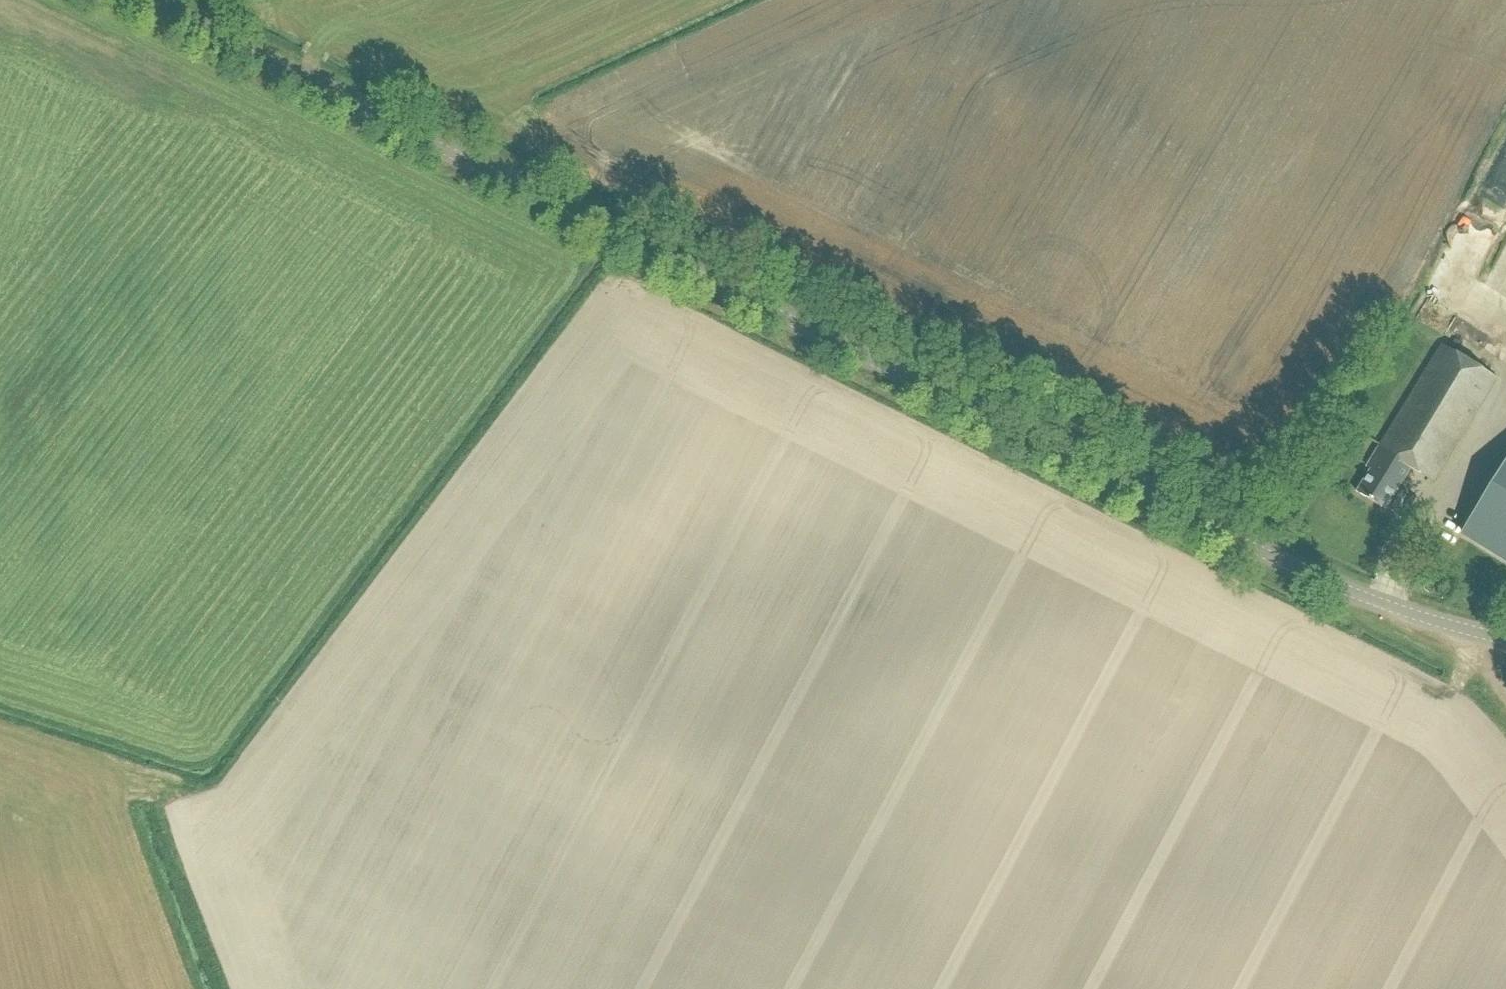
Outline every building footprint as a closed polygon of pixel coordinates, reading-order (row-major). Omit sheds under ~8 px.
[(1505,301),(1505,255),(1486,296),(1504,305),(1505,301)] [(1433,484),(1498,377),(1443,343),(1368,465),(1373,468),(1358,492),(1386,508),(1409,470),(1433,484)] [(1458,530),(1505,560),(1505,453),(1458,530)]
